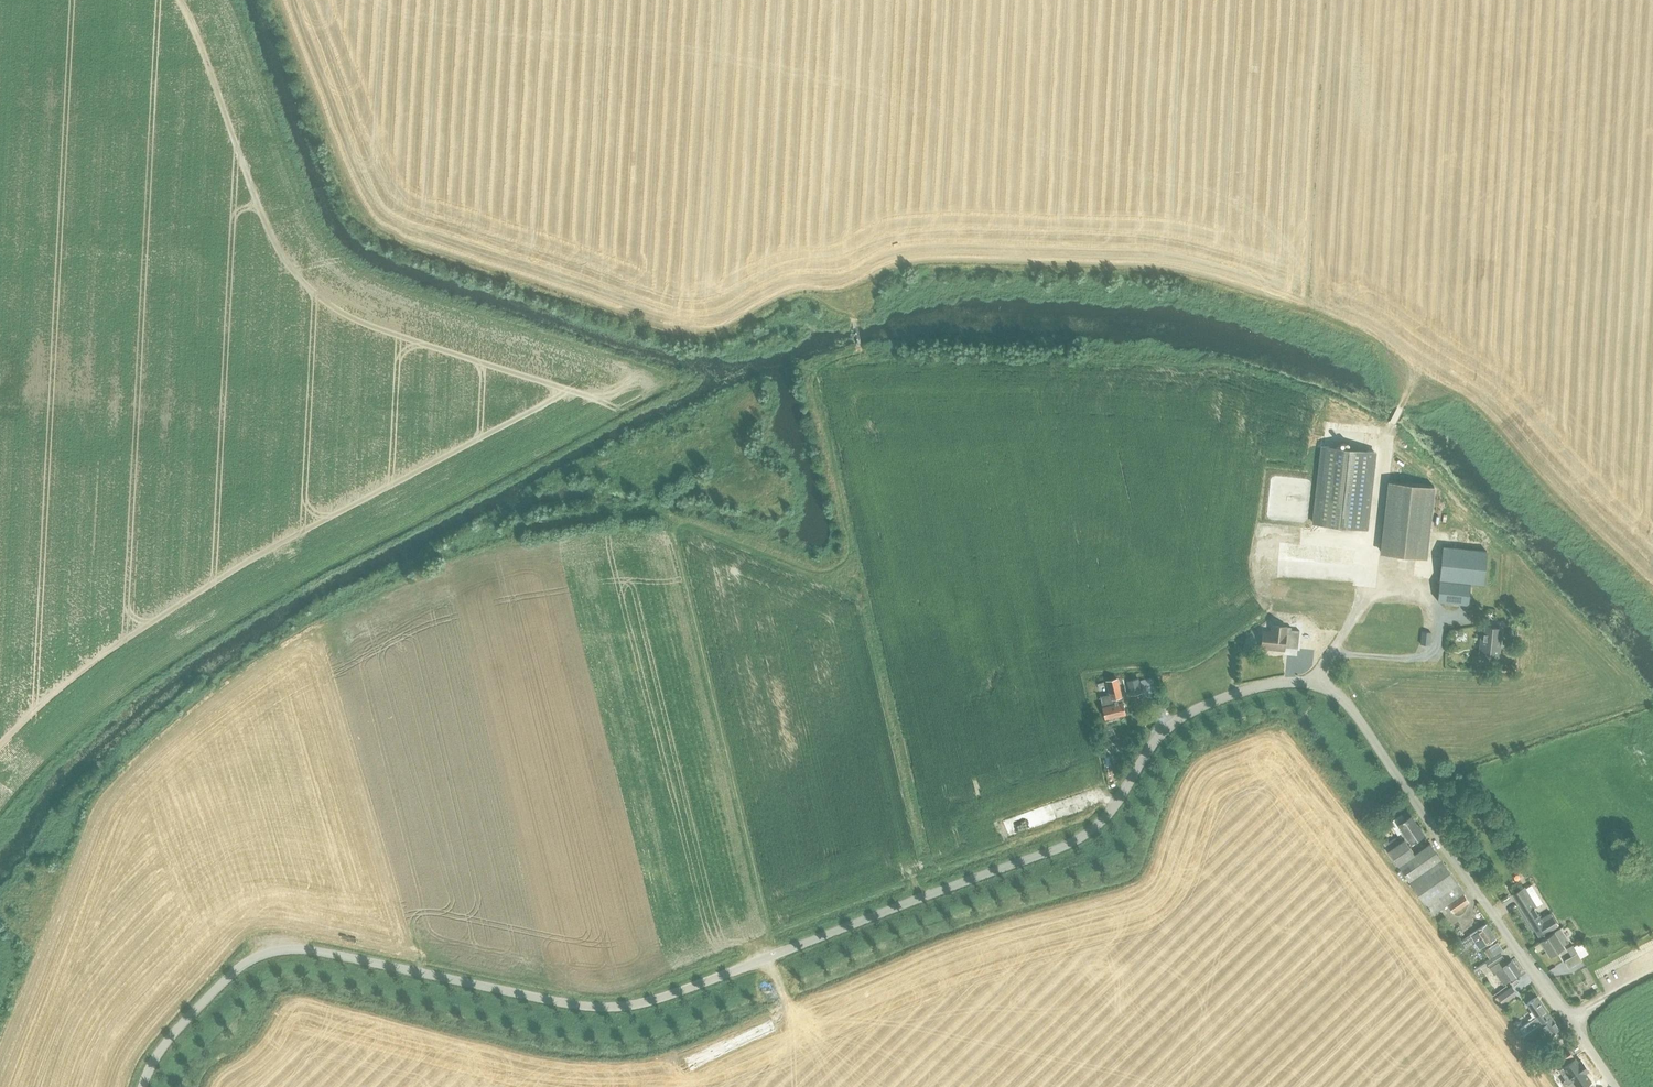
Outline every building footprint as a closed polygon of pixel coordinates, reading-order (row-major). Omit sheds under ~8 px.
[(1376,451),(1324,446),(1315,524),(1368,530),(1376,451)] [(1381,551),(1427,556),(1434,486),(1388,481),(1381,551)] [(1343,550),(1342,538),(1327,539),(1327,537),(1313,537),(1314,545),(1332,545),(1332,550),(1343,550)] [(1443,546),(1437,600),(1468,604),(1471,583),(1484,584),(1487,551),(1451,547),(1443,546)] [(1332,563),(1288,564),(1288,577),(1332,577),(1332,563)] [(1356,564),(1333,564),(1333,578),(1356,578),(1356,564)] [(1298,648),(1299,630),(1291,629),(1291,627),(1272,625),(1271,632),(1263,631),(1262,647),(1284,649),(1284,647),(1298,648)] [(1480,654),(1499,656),(1501,628),(1483,626),(1480,654)] [(1421,644),(1430,645),(1431,632),(1422,631),(1421,644)] [(1145,679),(1149,694),(1158,692),(1154,677),(1145,679)] [(1117,678),(1107,680),(1110,695),(1100,697),(1105,718),(1126,713),(1117,678)] [(1138,678),(1127,681),(1131,694),(1142,691),(1138,678)] [(1402,813),(1394,819),(1393,820),(1392,822),(1392,825),(1393,827),(1398,834),(1403,831),(1411,844),(1425,834),(1411,814),(1406,818),(1402,813)] [(1432,915),(1464,892),(1430,843),(1415,854),(1404,839),(1400,842),(1396,836),(1389,841),(1388,839),(1382,843),(1432,915)] [(1534,878),(1528,882),(1539,902),(1546,898),(1534,878)] [(1529,920),(1539,937),(1558,925),(1551,912),(1541,918),(1534,907),(1536,906),(1524,886),(1512,894),(1529,920)] [(1448,905),(1453,912),(1470,901),(1464,894),(1448,905)] [(1440,920),(1455,942),(1460,939),(1444,917),(1440,920)] [(1470,934),(1460,941),(1464,947),(1475,940),(1480,948),(1496,938),(1487,923),(1470,934)] [(1569,942),(1560,928),(1541,940),(1551,956),(1563,948),(1562,946),(1569,942)] [(1564,960),(1569,968),(1582,960),(1573,944),(1567,948),(1571,956),(1564,960)] [(1485,955),(1488,960),(1496,954),(1493,950),(1485,955)] [(1496,954),(1488,960),(1485,962),(1490,968),(1504,958),(1500,952),(1496,955),(1496,954)] [(1494,971),(1504,984),(1521,972),(1512,959),(1494,971)] [(1499,995),(1504,1002),(1519,992),(1514,985),(1499,995)] [(1520,1027),(1524,1033),(1552,1015),(1538,995),(1529,1002),(1538,1015),(1520,1027)] [(1552,1015),(1524,1033),(1523,1034),(1527,1040),(1539,1032),(1548,1045),(1564,1033),(1552,1015)] [(1567,1048),(1552,1058),(1557,1066),(1572,1056),(1567,1048)] [(1562,1081),(1566,1086),(1589,1070),(1582,1060),(1579,1062),(1576,1057),(1559,1069),(1566,1079),(1562,1081)]
